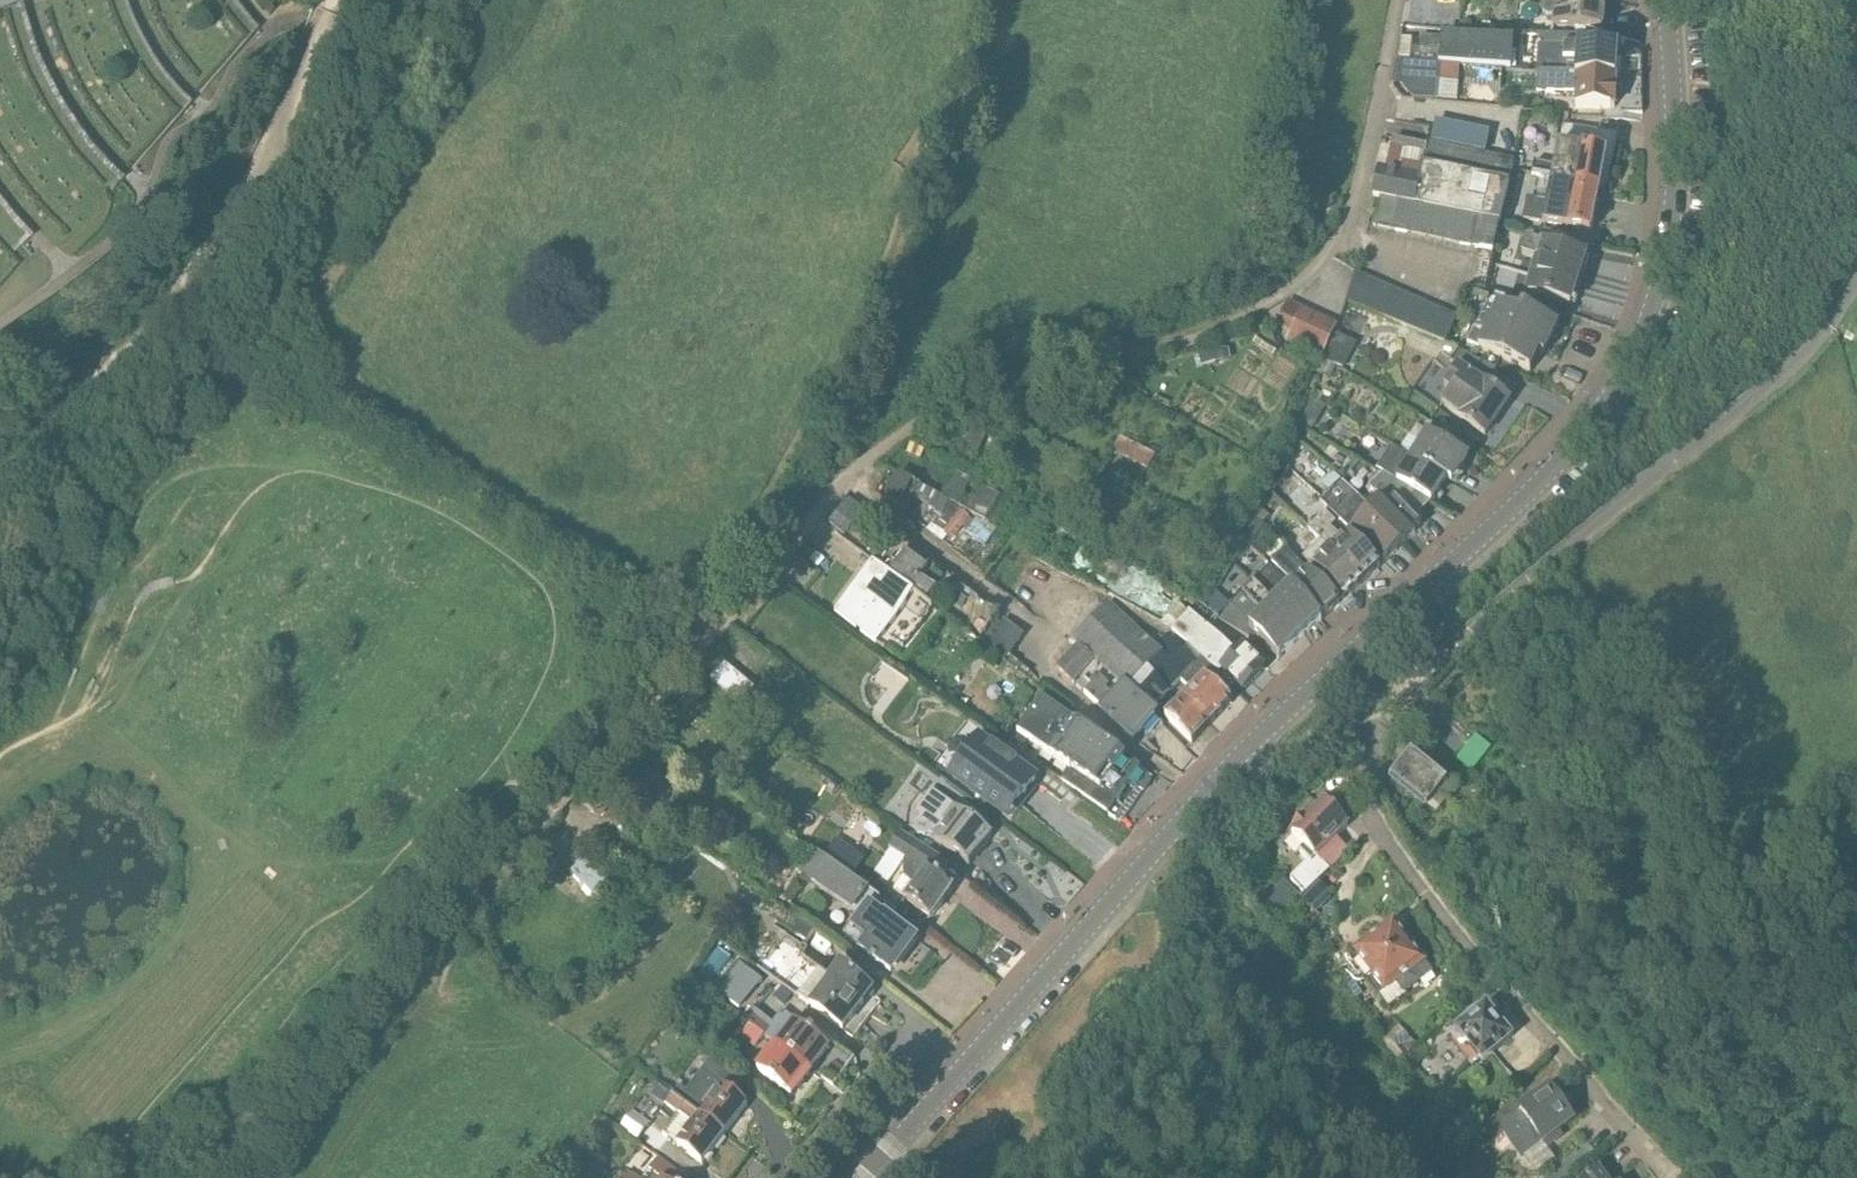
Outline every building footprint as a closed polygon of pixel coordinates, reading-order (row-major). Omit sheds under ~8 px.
[(1552,26),(1602,31),(1605,3),(1563,1),(1562,5),(1559,5),(1552,0),(1544,4),(1543,13),(1550,18),(1553,18),(1552,26)] [(1541,36),(1539,73),(1642,82),(1641,54),(1618,55),(1619,42),(1598,40),(1541,36)] [(1413,49),(1412,62),(1412,63),(1422,64),(1511,70),(1513,40),(1442,38),(1441,41),(1421,40),(1420,50),(1413,49)] [(1393,84),(1417,89),(1422,64),(1412,63),(1412,62),(1397,61),(1393,84)] [(1615,109),(1643,113),(1642,82),(1539,73),(1537,86),(1536,91),(1575,94),(1575,107),(1591,107),(1615,109)] [(1430,142),(1432,122),(1395,118),(1392,138),(1430,142)] [(1436,121),(1431,142),(1486,154),(1490,133),(1436,121)] [(1550,177),(1599,186),(1610,132),(1559,121),(1551,164),(1532,160),(1529,175),(1534,175),(1550,177)] [(1387,200),(1398,202),(1414,206),(1431,210),(1448,214),(1465,217),(1482,221),(1499,225),(1513,165),(1426,146),(1426,147),(1394,140),(1393,148),(1425,155),(1423,165),(1422,165),(1419,178),(1385,171),(1379,175),(1374,197),(1381,199),(1386,200),(1387,200)] [(1599,186),(1550,177),(1548,189),(1545,206),(1524,201),(1520,220),(1591,232),(1599,186)] [(1375,226),(1391,229),(1398,202),(1387,200),(1386,200),(1381,199),(1375,226)] [(1391,229),(1408,233),(1414,206),(1398,202),(1391,229)] [(1408,233),(1425,237),(1431,210),(1414,206),(1408,233)] [(1448,214),(1431,210),(1425,237),(1442,241),(1448,214)] [(1442,241),(1459,245),(1465,217),(1448,214),(1442,241)] [(1459,245),(1476,249),(1482,221),(1465,217),(1459,245)] [(1499,225),(1482,221),(1476,249),(1493,252),(1499,225)] [(1537,269),(1578,281),(1585,258),(1526,241),(1521,261),(1537,267),(1537,269)] [(1570,305),(1578,281),(1537,269),(1531,294),(1570,305)] [(1358,305),(1369,278),(1355,271),(1346,300),(1358,305)] [(1384,284),(1369,278),(1358,305),(1371,311),(1384,284)] [(1398,291),(1384,284),(1371,311),(1386,317),(1398,291)] [(1413,298),(1398,291),(1386,317),(1401,324),(1413,298)] [(1427,304),(1413,298),(1401,324),(1416,331),(1427,304)] [(1292,330),(1303,308),(1289,302),(1279,323),(1292,330)] [(1442,311),(1427,304),(1416,331),(1431,337),(1442,311)] [(1544,356),(1558,326),(1525,314),(1519,316),(1498,307),(1492,320),(1484,317),(1477,332),(1484,335),(1478,348),(1530,372),(1531,370),(1512,362),(1517,354),(1525,358),(1530,349),(1544,356)] [(1287,341),(1305,349),(1320,317),(1303,308),(1292,330),(1287,341)] [(1457,318),(1442,311),(1431,337),(1446,344),(1457,318)] [(1337,325),(1320,317),(1305,349),(1321,357),(1337,325)] [(1344,368),(1356,343),(1340,336),(1328,361),(1344,368)] [(1230,351),(1216,354),(1217,364),(1231,361),(1230,351)] [(1486,383),(1494,372),(1457,352),(1451,362),(1456,366),(1445,385),(1451,390),(1443,401),(1486,435),(1510,400),(1486,383)] [(976,457),(992,425),(978,419),(962,450),(976,457)] [(1415,455),(1454,479),(1468,457),(1428,434),(1415,455)] [(1155,457),(1121,437),(1113,450),(1148,470),(1155,457)] [(1452,483),(1454,479),(1415,455),(1413,458),(1392,445),(1377,470),(1383,473),(1382,474),(1409,490),(1410,490),(1432,502),(1449,481),(1452,483)] [(942,498),(949,502),(993,529),(1008,503),(1000,498),(956,473),(942,498)] [(937,495),(921,486),(900,474),(886,499),(907,511),(914,497),(930,508),(937,495)] [(1411,538),(1375,507),(1372,511),(1335,474),(1317,493),(1384,563),(1411,538)] [(1413,530),(1422,522),(1417,517),(1431,503),(1432,502),(1410,490),(1409,490),(1382,474),(1369,487),(1381,501),(1375,507),(1411,538),(1416,533),(1413,530)] [(993,529),(949,502),(932,525),(952,541),(963,528),(967,531),(958,543),(964,548),(972,538),(983,545),(993,529)] [(835,523),(848,535),(866,515),(852,503),(835,523)] [(1315,533),(1321,540),(1331,550),(1364,582),(1380,568),(1349,533),(1338,543),(1325,529),(1328,526),(1325,523),(1315,533)] [(1364,582),(1331,550),(1321,540),(1304,557),(1313,566),(1344,601),(1364,582)] [(1294,583),(1292,585),(1291,585),(1323,619),(1340,604),(1306,571),(1294,557),(1282,546),(1270,558),(1281,569),(1294,583)] [(928,569),(906,552),(906,551),(889,573),(915,593),(914,594),(926,603),(936,590),(920,578),(928,569)] [(817,552),(810,560),(819,567),(825,560),(817,552)] [(915,593),(889,573),(873,561),(835,612),(877,643),(914,594),(915,593)] [(1323,619),(1291,585),(1292,585),(1270,564),(1228,604),(1248,626),(1247,627),(1278,660),(1323,619)] [(1134,624),(1109,601),(1073,639),(1078,644),(1057,667),(1068,677),(1094,654),(1130,691),(1150,712),(1181,680),(1202,659),(1174,630),(1171,628),(1172,629),(1156,646),(1152,643),(1159,636),(1141,618),(1134,624)] [(1162,620),(1171,628),(1174,630),(1202,659),(1210,666),(1223,679),(1232,687),(1235,683),(1243,692),(1265,670),(1246,648),(1238,656),(1189,609),(1187,611),(1179,604),(1162,620)] [(1094,654),(1068,677),(1134,740),(1143,747),(1163,727),(1154,716),(1150,712),(1130,691),(1094,654)] [(1181,680),(1191,690),(1210,709),(1224,694),(1232,687),(1223,679),(1210,666),(1202,659),(1181,680)] [(730,661),(711,683),(722,693),(741,671),(730,661)] [(1172,722),(1192,743),(1233,703),(1224,694),(1210,709),(1191,690),(1165,716),(1172,722)] [(1459,741),(1471,724),(1428,694),(1416,710),(1459,741)] [(1116,819),(1148,774),(1140,768),(1041,697),(1018,732),(1070,769),(1062,781),(1116,820),(1117,819),(1116,819)] [(1005,801),(1015,808),(1031,788),(1032,788),(1033,787),(1014,773),(1016,770),(1003,761),(1001,763),(982,750),(974,760),(992,773),(982,785),(999,797),(993,806),(998,810),(1005,801)] [(1447,781),(1414,754),(1393,780),(1425,807),(1447,781)] [(935,840),(949,851),(969,866),(993,834),(933,789),(917,810),(922,814),(916,822),(916,829),(918,834),(925,836),(929,834),(936,839),(935,840)] [(1336,838),(1348,826),(1338,815),(1340,810),(1333,803),(1328,805),(1325,803),(1309,818),(1306,815),(1289,832),(1301,844),(1298,848),(1310,860),(1290,879),(1295,883),(1304,893),(1305,894),(1349,850),(1336,838)] [(953,890),(941,881),(950,867),(898,833),(887,849),(906,861),(904,864),(904,878),(913,885),(906,894),(908,896),(907,899),(931,918),(953,890)] [(827,853),(859,873),(871,856),(838,835),(827,853)] [(859,947),(872,957),(891,972),(916,939),(872,906),(879,897),(851,876),(818,851),(800,874),(858,918),(850,928),(844,935),(859,947)] [(608,903),(619,889),(587,861),(575,875),(608,903)] [(1304,893),(1295,883),(1285,892),(1294,902),(1304,893)] [(817,931),(797,916),(786,931),(805,946),(817,931)] [(1399,986),(1405,994),(1420,982),(1413,973),(1424,964),(1408,943),(1409,936),(1404,929),(1395,925),(1361,951),(1393,991),(1399,986)] [(763,981),(736,960),(714,987),(741,1008),(763,981)] [(841,965),(829,979),(818,971),(799,995),(854,1038),(882,1002),(871,994),(874,990),(841,965)] [(1502,1027),(1487,1010),(1474,1021),(1468,1014),(1452,1027),(1483,1063),(1514,1035),(1505,1024),(1502,1027)] [(810,1071),(829,1048),(795,1023),(782,1013),(772,1025),(758,1013),(750,1023),(765,1035),(778,1046),(810,1071)] [(750,1023),(739,1036),(755,1049),(765,1035),(750,1023)] [(791,1095),(810,1071),(778,1046),(760,1069),(791,1095)] [(1405,1060),(1408,1064),(1413,1069),(1426,1058),(1418,1048),(1405,1060)] [(680,1084),(672,1093),(726,1134),(748,1105),(725,1088),(710,1107),(683,1086),(680,1084)] [(1544,1139),(1548,1145),(1560,1136),(1557,1131),(1572,1119),(1570,1116),(1572,1114),(1566,1106),(1564,1108),(1551,1091),(1515,1120),(1505,1110),(1483,1131),(1497,1141),(1512,1123),(1533,1148),(1544,1139)] [(670,1138),(681,1145),(680,1147),(702,1164),(726,1134),(672,1093),(665,1102),(680,1114),(664,1134),(633,1110),(623,1123),(659,1151),(670,1138)] [(658,1158),(643,1177),(686,1177),(658,1158)]
